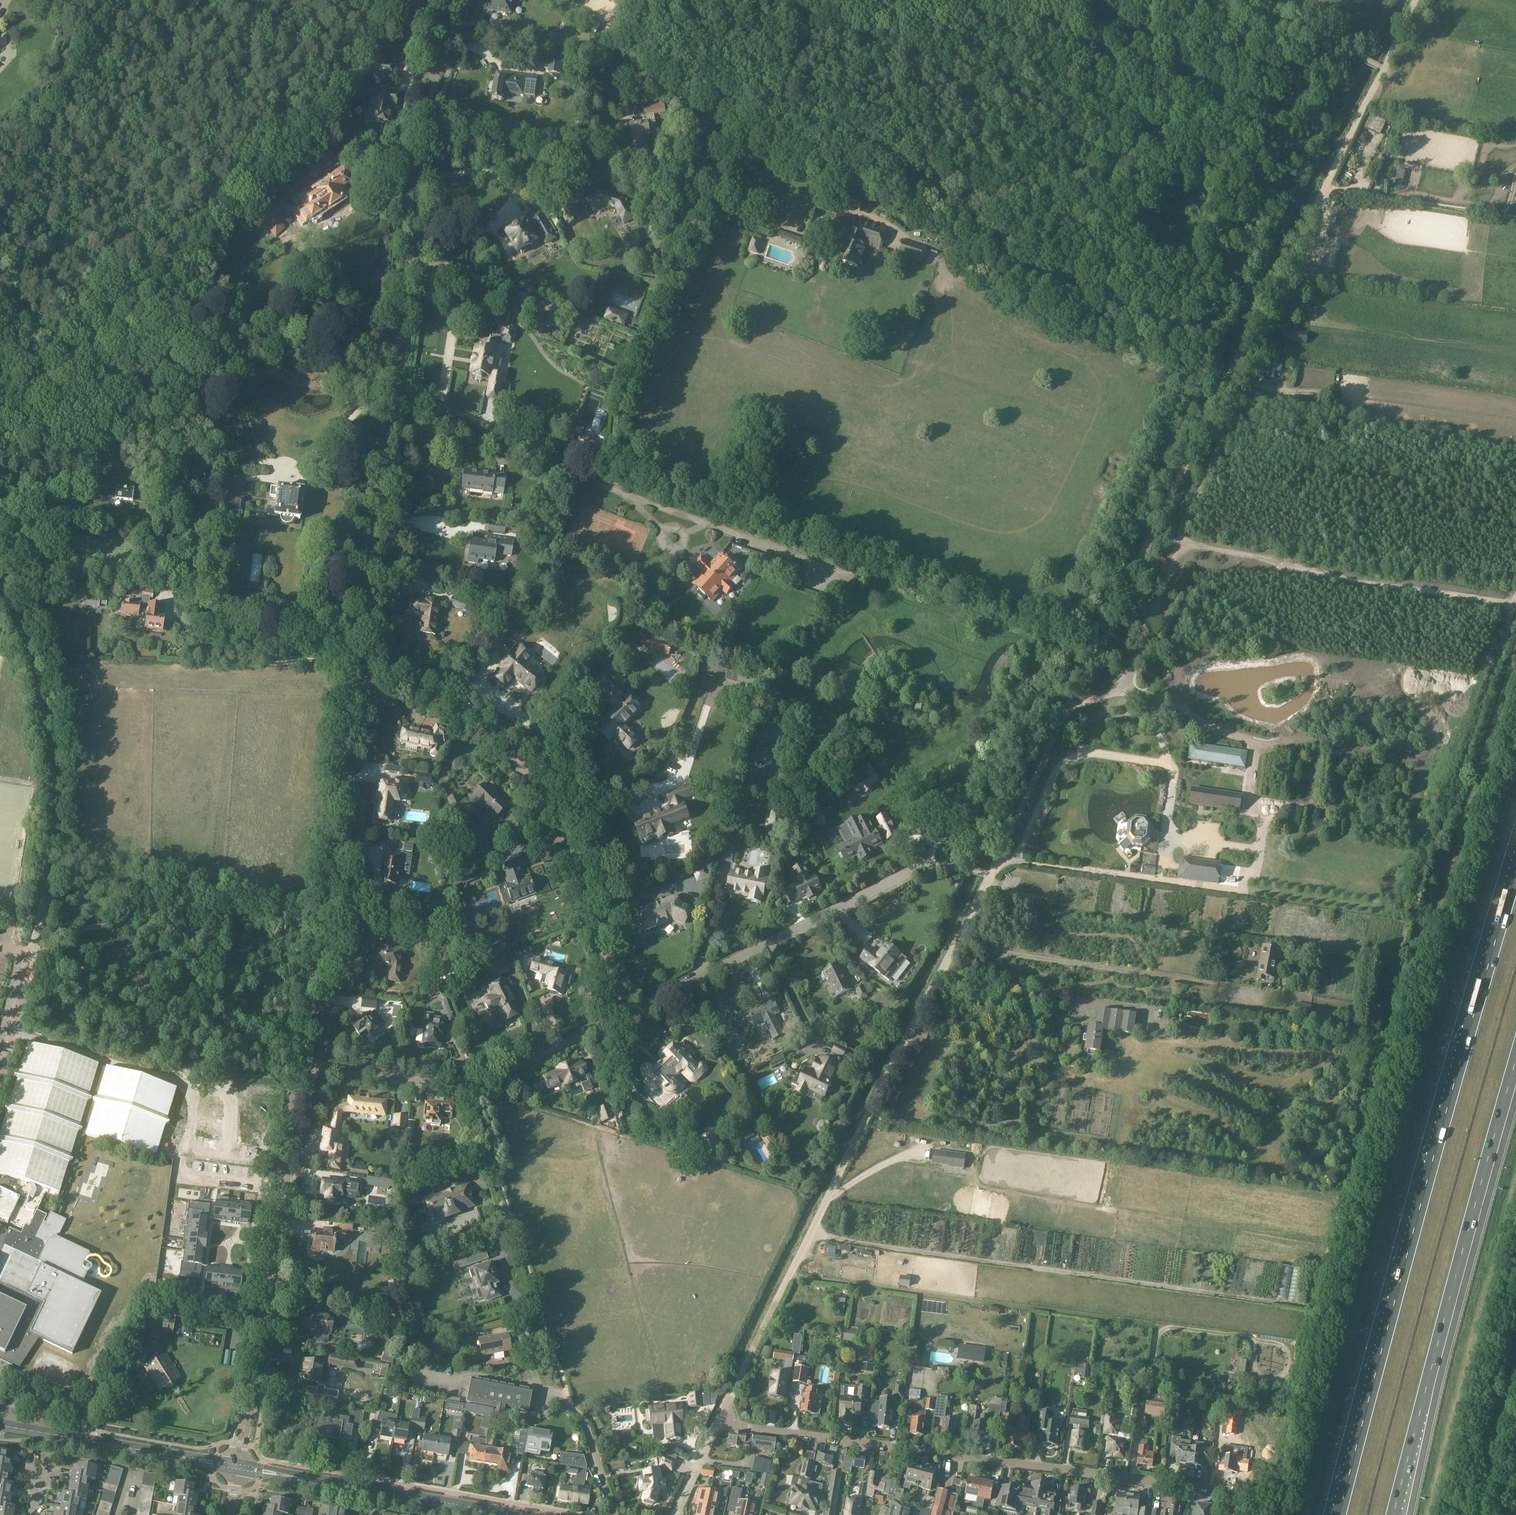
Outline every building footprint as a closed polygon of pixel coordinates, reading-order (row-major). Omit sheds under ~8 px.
[(471,8),(491,11),(509,14),(511,0),(472,0),(471,8)] [(554,32),(552,46),(551,48),(561,49),(563,33),(554,32)] [(550,55),(550,56),(548,73),(559,74),(562,57),(550,55)] [(374,75),(390,77),(392,63),(376,61),(374,75)] [(496,72),(495,79),(494,79),(492,99),(502,100),(503,93),(523,96),(523,95),(535,97),(537,78),(525,76),(496,72)] [(390,123),(393,107),(396,107),(398,93),(372,89),(370,105),(367,105),(365,107),(363,115),(365,118),(368,118),(368,120),(390,123)] [(643,108),(645,116),(666,112),(664,103),(648,105),(649,107),(643,108)] [(654,121),(655,121),(655,120),(629,125),(632,137),(634,144),(633,144),(634,153),(647,151),(645,135),(649,134),(648,128),(655,127),(654,121)] [(296,208),(300,213),(295,217),(300,225),(310,220),(311,222),(315,223),(320,219),(321,216),(319,213),(332,205),(334,207),(339,203),(338,201),(348,195),(342,186),(349,182),(341,169),(326,178),(329,182),(326,184),(325,184),(323,183),(319,186),(318,188),(318,189),(312,193),(309,188),(296,196),(302,204),(296,208)] [(586,199),(593,212),(605,206),(610,208),(610,206),(614,207),(624,225),(637,218),(629,203),(628,203),(627,201),(625,200),(599,192),(586,199)] [(641,204),(645,209),(649,205),(644,200),(638,196),(634,200),(641,204)] [(278,215),(287,206),(280,200),(269,211),(266,209),(259,217),(263,221),(262,223),(276,237),(285,228),(283,226),(284,226),(274,216),(277,213),(278,215)] [(581,219),(574,205),(560,212),(567,226),(581,219)] [(562,223),(556,212),(549,216),(555,227),(558,226),(562,223)] [(554,238),(540,213),(506,233),(517,253),(536,242),(533,235),(538,232),(544,243),(554,238)] [(885,229),(838,213),(831,233),(844,238),(837,260),(857,267),(865,244),(878,249),(885,229)] [(656,220),(647,224),(651,232),(660,227),(656,220)] [(753,238),(749,251),(757,254),(761,241),(753,238)] [(925,249),(902,240),(897,253),(921,262),(925,249)] [(1317,271),(1309,270),(1307,278),(1315,279),(1317,271)] [(217,296),(223,288),(212,278),(205,287),(217,296)] [(630,315),(608,306),(602,321),(624,329),(630,315)] [(573,319),(576,313),(565,308),(562,315),(573,319)] [(507,344),(511,327),(499,325),(497,334),(492,334),(491,341),(507,344)] [(1303,330),(1283,327),(1281,337),(1301,340),(1303,330)] [(485,398),(496,400),(498,388),(500,376),(499,374),(492,372),(490,374),(490,376),(488,375),(493,345),(481,343),(480,350),(473,349),(468,374),(474,375),(473,378),(475,381),(479,381),(481,380),(482,378),(489,379),(485,398)] [(1261,360),(1258,377),(1269,379),(1269,378),(1270,370),(1276,372),(1281,373),(1282,364),(1261,360)] [(593,440),(581,435),(575,450),(588,455),(589,452),(602,457),(605,447),(593,442),(593,440)] [(530,465),(527,473),(535,477),(538,469),(530,465)] [(487,472),(463,469),(461,485),(468,486),(468,489),(482,491),(482,492),(491,493),(492,488),(503,489),(505,476),(493,475),(493,472),(487,471),(487,472)] [(115,490),(101,488),(100,497),(131,501),(132,489),(115,487),(115,490)] [(277,487),(276,488),(270,487),(269,497),(275,497),(274,505),(268,504),(267,515),(278,517),(278,519),(278,520),(279,521),(280,522),(281,523),(282,524),(283,525),(284,525),(286,525),(287,525),(288,525),(290,524),(291,523),(292,522),(293,520),(294,519),(299,520),(302,490),(277,487)] [(231,497),(230,510),(242,512),(244,498),(231,497)] [(556,519),(553,526),(561,529),(563,521),(556,519)] [(505,525),(489,523),(488,532),(504,534),(505,525)] [(557,531),(553,540),(559,543),(564,533),(557,531)] [(486,543),(470,540),(467,562),(476,563),(476,560),(492,562),(494,549),(507,551),(509,539),(487,536),(486,543)] [(710,564),(701,556),(693,565),(702,573),(692,584),(698,590),(695,592),(704,600),(706,597),(712,602),(722,591),(727,595),(735,586),(730,582),(739,572),(719,554),(710,564)] [(153,596),(154,592),(144,590),(142,602),(123,600),(123,602),(117,601),(116,611),(122,612),(122,613),(148,616),(146,628),(163,630),(166,605),(149,603),(151,595),(153,596)] [(453,596),(449,604),(469,613),(473,605),(464,601),(466,598),(455,593),(453,596)] [(417,633),(436,636),(442,600),(423,597),(423,598),(408,596),(405,616),(420,618),(417,633)] [(106,606),(107,599),(84,597),(83,606),(99,608),(99,605),(106,606)] [(511,639),(522,619),(507,611),(491,642),(502,648),(502,647),(511,654),(504,662),(503,661),(498,667),(501,670),(494,677),(506,687),(514,678),(532,692),(535,688),(538,689),(541,685),(540,682),(543,678),(523,662),(530,654),(511,639)] [(640,648),(669,656),(671,644),(644,637),(640,648)] [(622,664),(633,653),(626,645),(615,658),(622,664)] [(728,667),(725,680),(759,688),(762,676),(740,672),(741,670),(728,667)] [(603,677),(597,682),(594,686),(617,709),(597,729),(609,740),(615,734),(629,748),(637,740),(623,726),(640,709),(628,697),(626,699),(603,677)] [(400,730),(398,739),(399,741),(401,741),(400,743),(422,748),(421,748),(429,750),(429,751),(430,752),(429,755),(439,757),(442,744),(441,744),(443,741),(444,742),(450,732),(437,724),(430,735),(411,731),(411,730),(404,728),(404,729),(402,729),(400,730)] [(1190,743),(1188,760),(1245,768),(1248,752),(1190,743)] [(879,782),(870,764),(862,768),(864,773),(863,774),(864,776),(855,781),(856,783),(852,785),(855,793),(864,788),(866,793),(874,789),(872,786),(879,782)] [(429,788),(433,776),(417,772),(415,782),(419,784),(418,788),(426,790),(426,788),(429,788)] [(407,786),(408,780),(397,778),(396,785),(379,783),(377,800),(380,800),(377,820),(391,821),(393,802),(400,802),(401,792),(404,792),(405,786),(407,786)] [(471,797),(472,799),(466,806),(476,816),(484,807),(495,818),(506,807),(493,794),(495,793),(485,783),(471,797)] [(1242,796),(1192,788),(1190,804),(1239,812),(1242,796)] [(685,799),(681,790),(666,795),(670,804),(685,799)] [(462,808),(457,795),(446,800),(452,813),(462,808)] [(634,823),(636,827),(635,828),(634,830),(636,834),(637,834),(638,834),(641,840),(656,834),(658,839),(673,834),(664,811),(634,823)] [(867,815),(859,819),(858,817),(845,823),(852,838),(852,839),(856,847),(852,849),(855,855),(859,853),(859,854),(881,843),(881,842),(885,840),(879,827),(874,829),(867,815)] [(1149,842),(1151,828),(1146,820),(1136,819),(1129,824),(1127,839),(1132,846),(1142,847),(1149,842)] [(444,837),(434,835),(433,844),(443,846),(444,837)] [(722,860),(732,862),(735,847),(725,845),(722,860)] [(504,851),(507,858),(521,854),(518,846),(504,851)] [(396,886),(398,873),(401,874),(403,860),(397,859),(398,852),(387,850),(383,876),(382,876),(381,886),(390,887),(390,885),(396,886)] [(770,856),(769,866),(776,867),(777,858),(770,856)] [(668,859),(656,860),(656,875),(669,874),(668,859)] [(809,887),(814,885),(810,873),(805,874),(800,859),(791,862),(796,877),(790,879),(794,892),(800,890),(802,894),(810,891),(809,887)] [(1182,859),(1179,878),(1218,884),(1221,864),(1182,859)] [(520,874),(515,860),(501,865),(506,880),(507,884),(505,885),(511,902),(534,894),(528,877),(522,879),(520,874)] [(475,867),(473,861),(450,870),(456,886),(462,884),(462,885),(479,879),(477,873),(479,872),(476,867),(475,867)] [(698,881),(701,880),(707,878),(710,877),(706,868),(694,872),(698,881)] [(730,874),(728,886),(731,886),(730,889),(730,893),(749,897),(748,901),(760,903),(761,898),(762,898),(766,879),(765,878),(766,872),(763,872),(763,871),(757,870),(757,871),(754,870),(753,876),(733,872),(733,875),(730,874)] [(503,903),(498,888),(468,899),(473,914),(503,903)] [(781,894),(786,905),(794,902),(788,890),(781,894)] [(653,901),(650,891),(639,894),(642,904),(653,901)] [(1005,904),(1033,909),(1035,897),(1007,892),(1005,904)] [(684,926),(690,909),(680,905),(676,894),(633,912),(642,933),(672,921),(684,926)] [(449,899),(445,914),(453,916),(458,902),(449,899)] [(433,921),(414,919),(413,932),(433,936),(434,924),(456,926),(462,950),(468,948),(461,921),(434,918),(433,921)] [(477,961),(478,963),(490,958),(490,957),(507,950),(503,940),(484,947),(479,935),(469,939),(477,961)] [(382,947),(378,943),(371,949),(374,953),(372,965),(391,967),(389,981),(399,982),(404,950),(382,947)] [(531,944),(512,950),(516,960),(535,953),(531,944)] [(906,959),(887,944),(878,955),(869,948),(861,957),(871,965),(870,966),(889,981),(906,959)] [(1273,983),(1274,978),(1279,949),(1263,946),(1257,975),(1256,980),(1273,983)] [(493,963),(499,976),(508,971),(502,959),(493,963)] [(550,985),(548,991),(562,995),(564,985),(565,985),(568,976),(553,972),(555,965),(533,959),(530,970),(541,973),(543,973),(540,982),(550,985)] [(836,997),(851,990),(838,963),(823,971),(836,997)] [(580,967),(582,974),(593,971),(591,964),(580,967)] [(533,985),(525,966),(518,968),(525,987),(533,985)] [(766,970),(760,973),(767,986),(772,984),(766,970)] [(520,1014),(504,980),(487,988),(490,996),(483,999),(490,1014),(495,1011),(498,1012),(503,1022),(520,1014)] [(868,983),(862,986),(861,984),(854,987),(860,1000),(867,996),(867,995),(872,992),(868,983)] [(361,1008),(376,1009),(377,998),(362,997),(361,1008)] [(779,1013),(771,997),(746,1009),(754,1026),(763,1022),(773,1040),(784,1034),(774,1015),(779,1013)] [(452,1009),(449,998),(442,1000),(449,1022),(450,1029),(456,1028),(455,1020),(449,1021),(456,1019),(453,1008),(452,1009)] [(1311,1006),(1296,1004),(1294,1017),(1299,1017),(1309,1019),(1311,1007),(1311,1006)] [(1299,1017),(1298,1019),(1319,1023),(1321,1010),(1321,1009),(1311,1007),(1309,1019),(1299,1017)] [(375,1010),(371,1013),(369,1012),(366,1014),(358,1021),(356,1018),(349,1023),(360,1037),(367,1032),(373,1040),(382,1034),(378,1029),(385,1024),(375,1010)] [(1096,1027),(1089,1026),(1086,1050),(1088,1050),(1088,1054),(1089,1056),(1096,1057),(1098,1055),(1098,1052),(1101,1052),(1104,1030),(1134,1034),(1137,1016),(1099,1010),(1096,1027)] [(426,1014),(425,1024),(424,1043),(440,1044),(442,1022),(440,1021),(441,1018),(432,1017),(432,1014),(426,1014)] [(402,1020),(394,1019),(392,1031),(400,1032),(402,1020)] [(642,1083),(653,1094),(659,1089),(662,1093),(663,1094),(666,1096),(670,1096),(672,1096),(675,1095),(677,1093),(679,1089),(679,1086),(678,1082),(675,1079),(681,1074),(688,1082),(689,1083),(691,1084),(694,1083),(696,1082),(705,1074),(707,1071),(707,1069),(707,1067),(706,1064),(703,1063),(699,1062),(697,1063),(689,1055),(693,1052),(683,1041),(680,1044),(676,1047),(672,1043),(668,1047),(663,1047),(661,1048),(659,1050),(658,1052),(657,1053),(657,1055),(658,1058),(660,1060),(653,1065),(652,1064),(649,1063),(647,1063),(644,1063),(642,1065),(640,1067),(639,1069),(639,1071),(639,1073),(640,1075),(645,1080),(642,1083)] [(784,1053),(792,1049),(788,1042),(780,1046),(784,1053)] [(6,1223),(8,1224),(9,1222),(12,1224),(23,1229),(25,1225),(29,1227),(37,1211),(45,1193),(58,1197),(62,1198),(72,1166),(78,1162),(75,1156),(80,1138),(85,1135),(156,1157),(165,1126),(170,1123),(167,1119),(176,1089),(175,1088),(113,1069),(106,1067),(106,1068),(98,1066),(98,1065),(28,1043),(18,1074),(14,1076),(16,1081),(9,1105),(5,1107),(7,1111),(0,1135),(0,1220),(6,1223)] [(846,1051),(836,1046),(833,1052),(843,1057),(845,1053),(846,1052),(846,1051)] [(859,1059),(846,1052),(845,1053),(843,1057),(856,1064),(859,1059)] [(776,1061),(779,1066),(786,1063),(783,1057),(776,1061)] [(558,1070),(558,1072),(545,1078),(546,1083),(546,1085),(547,1085),(549,1089),(563,1085),(564,1086),(572,1084),(580,1080),(579,1078),(586,1075),(581,1063),(574,1065),(573,1064),(565,1066),(558,1070)] [(809,1089),(824,1097),(831,1082),(830,1081),(835,1071),(825,1066),(820,1076),(805,1069),(802,1075),(797,1073),(792,1084),(799,1086),(796,1092),(805,1096),(809,1089)] [(424,1103),(423,1122),(431,1123),(431,1125),(440,1126),(441,1118),(440,1118),(440,1117),(451,1118),(453,1098),(433,1096),(433,1104),(424,1103)] [(366,1098),(365,1100),(349,1098),(348,1105),(346,1105),(345,1105),(343,1106),(342,1106),(340,1107),(339,1108),(338,1108),(337,1110),(336,1111),(334,1113),(333,1115),(333,1117),(333,1118),(332,1120),(340,1122),(340,1118),(340,1117),(341,1116),(342,1115),(342,1114),(344,1113),(345,1112),(346,1112),(347,1112),(348,1112),(384,1116),(386,1102),(370,1100),(370,1099),(366,1098)] [(597,1109),(601,1123),(613,1119),(609,1105),(597,1109)] [(406,1117),(395,1115),(393,1127),(405,1129),(406,1117)] [(407,1129),(414,1130),(415,1121),(408,1121),(407,1129)] [(322,1151),(329,1152),(326,1169),(341,1170),(344,1144),(343,1144),(343,1139),(339,1137),(339,1131),(345,1132),(344,1123),(332,1122),(332,1129),(324,1128),(322,1151)] [(713,1131),(699,1139),(708,1155),(711,1154),(713,1155),(719,1151),(720,1149),(722,1147),(713,1131)] [(761,1138),(775,1160),(781,1156),(768,1134),(761,1138)] [(700,1146),(695,1149),(698,1155),(704,1152),(700,1146)] [(721,1150),(719,1159),(726,1161),(729,1152),(728,1150),(723,1149),(721,1150)] [(816,1150),(813,1157),(819,1160),(822,1153),(816,1150)] [(965,1154),(934,1150),(932,1165),(963,1169),(965,1154)] [(351,1168),(350,1174),(366,1176),(368,1177),(369,1170),(351,1168)] [(350,1174),(349,1180),(365,1182),(366,1176),(350,1174)] [(366,1186),(377,1187),(388,1189),(389,1189),(389,1187),(393,1188),(394,1181),(367,1177),(366,1186)] [(322,1179),(320,1196),(322,1196),(323,1196),(322,1200),(338,1203),(339,1199),(341,1199),(342,1194),(359,1196),(361,1185),(322,1179)] [(405,1202),(423,1197),(418,1183),(400,1189),(405,1202)] [(468,1184),(425,1198),(432,1221),(439,1218),(440,1221),(465,1213),(464,1211),(475,1207),(468,1184)] [(211,1192),(209,1210),(221,1212),(223,1194),(211,1192)] [(223,1194),(221,1212),(233,1213),(235,1195),(223,1194)] [(235,1195),(233,1213),(244,1215),(247,1197),(235,1195)] [(184,1220),(202,1223),(203,1211),(197,1210),(193,1210),(186,1209),(184,1220)] [(12,1363),(13,1364),(20,1367),(39,1338),(72,1354),(75,1349),(101,1294),(81,1285),(83,1282),(86,1275),(87,1272),(89,1272),(90,1272),(91,1271),(91,1270),(92,1269),(91,1267),(90,1266),(92,1263),(92,1262),(89,1253),(57,1238),(56,1235),(59,1234),(66,1220),(50,1213),(45,1223),(43,1222),(47,1215),(37,1211),(29,1227),(25,1225),(23,1229),(21,1234),(10,1228),(8,1232),(2,1244),(0,1243),(0,1253),(1,1254),(0,1256),(0,1358),(12,1363)] [(390,1233),(397,1233),(398,1228),(396,1228),(397,1220),(388,1219),(388,1227),(390,1227),(390,1233)] [(182,1232),(200,1235),(202,1223),(184,1220),(182,1232)] [(320,1250),(333,1252),(335,1239),(344,1240),(345,1233),(346,1233),(347,1230),(352,1230),(353,1223),(340,1221),(339,1229),(340,1229),(339,1232),(332,1231),(332,1229),(324,1228),(324,1232),(316,1231),(313,1251),(320,1252),(320,1250)] [(181,1244),(198,1247),(200,1235),(182,1232),(181,1244)] [(196,1259),(197,1259),(198,1247),(181,1244),(179,1256),(185,1257),(191,1258),(196,1259)] [(834,1259),(836,1246),(828,1245),(826,1258),(834,1259)] [(488,1259),(486,1253),(454,1264),(456,1269),(488,1259)] [(211,1280),(213,1262),(202,1260),(199,1278),(211,1280)] [(399,1264),(401,1270),(408,1268),(406,1261),(399,1263),(399,1264)] [(223,1282),(225,1264),(213,1262),(211,1280),(223,1282)] [(235,1283),(237,1265),(225,1264),(223,1282),(235,1283)] [(498,1284),(491,1264),(469,1271),(472,1278),(476,1276),(480,1289),(476,1290),(479,1300),(488,1297),(489,1300),(498,1297),(497,1294),(498,1294),(495,1284),(498,1284)] [(899,1285),(910,1287),(911,1278),(900,1276),(899,1285)] [(398,1294),(398,1280),(388,1281),(389,1294),(398,1294)] [(831,1310),(843,1312),(845,1297),(833,1296),(831,1310)] [(329,1342),(333,1318),(328,1317),(329,1316),(306,1312),(303,1330),(315,1331),(314,1339),(329,1342)] [(172,1333),(175,1320),(153,1316),(150,1329),(151,1329),(149,1338),(157,1339),(159,1330),(172,1333)] [(461,1334),(447,1338),(449,1345),(463,1342),(461,1334)] [(381,1361),(393,1364),(399,1341),(387,1338),(381,1361)] [(510,1338),(479,1344),(482,1358),(512,1351),(510,1338)] [(910,1343),(902,1342),(901,1351),(910,1351),(910,1343)] [(961,1346),(959,1359),(984,1363),(986,1350),(961,1346)] [(143,1361),(146,1366),(145,1367),(159,1390),(164,1387),(169,1388),(174,1385),(175,1380),(180,1377),(165,1354),(164,1355),(161,1349),(154,1354),(155,1355),(150,1358),(150,1357),(143,1361)] [(784,1399),(785,1397),(787,1398),(793,1362),(795,1353),(775,1350),(773,1359),(785,1361),(783,1375),(772,1374),(769,1396),(784,1399)] [(792,1381),(805,1383),(807,1370),(799,1369),(801,1354),(797,1353),(792,1381)] [(329,1355),(327,1365),(330,1365),(346,1368),(348,1359),(329,1355)] [(1239,1359),(1237,1372),(1244,1373),(1247,1361),(1239,1359)] [(300,1380),(303,1380),(302,1385),(317,1388),(318,1383),(326,1384),(330,1365),(327,1365),(325,1364),(303,1361),(300,1380)] [(863,1363),(862,1371),(872,1372),(873,1364),(863,1363)] [(966,1365),(965,1370),(969,1372),(973,1370),(974,1366),(970,1363),(966,1365)] [(1083,1365),(1082,1375),(1081,1379),(1088,1379),(1089,1366),(1083,1365)] [(493,1420),(506,1422),(508,1410),(528,1414),(532,1390),(471,1378),(466,1402),(496,1408),(493,1420)] [(1151,1380),(1148,1399),(1165,1402),(1167,1393),(1158,1391),(1160,1381),(1151,1380)] [(895,1383),(894,1397),(902,1398),(904,1384),(895,1383)] [(859,1386),(857,1399),(841,1398),(838,1422),(849,1423),(850,1414),(858,1415),(859,1411),(860,1412),(861,1406),(867,1406),(870,1387),(859,1386)] [(910,1389),(909,1398),(920,1399),(921,1390),(910,1389)] [(814,1390),(813,1396),(803,1395),(800,1411),(802,1412),(803,1414),(805,1414),(806,1412),(819,1414),(821,1404),(817,1403),(819,1391),(814,1390)] [(710,1406),(708,1393),(688,1395),(689,1407),(701,1405),(702,1407),(710,1406)] [(937,1397),(934,1417),(943,1418),(945,1418),(947,1399),(937,1397)] [(1147,1399),(1145,1414),(1164,1417),(1166,1402),(1165,1402),(1148,1399),(1147,1399)] [(892,1429),(895,1401),(889,1400),(888,1411),(879,1411),(880,1403),(872,1402),(870,1421),(873,1422),(872,1427),(886,1428),(886,1430),(889,1430),(890,1429),(892,1429)] [(373,1420),(381,1423),(381,1422),(382,1422),(380,1437),(393,1439),(396,1424),(397,1416),(384,1413),(387,1405),(386,1404),(385,1404),(379,1402),(379,1404),(373,1420)] [(463,1405),(446,1402),(444,1411),(462,1414),(463,1405)] [(466,1404),(465,1405),(464,1413),(492,1419),(494,1409),(466,1404)] [(650,1407),(650,1410),(645,1410),(646,1423),(651,1422),(651,1424),(672,1422),(672,1424),(681,1423),(679,1404),(650,1407)] [(973,1438),(974,1439),(978,1440),(979,1438),(985,1439),(987,1429),(989,1430),(989,1428),(998,1429),(1000,1413),(1001,1406),(989,1404),(988,1416),(981,1415),(980,1422),(973,1421),(972,1438),(973,1438)] [(977,1407),(969,1406),(968,1417),(975,1418),(977,1407)] [(1206,1410),(1205,1416),(1213,1417),(1213,1421),(1217,1422),(1218,1412),(1217,1412),(1218,1408),(1208,1407),(1207,1411),(1206,1410)] [(364,1411),(351,1409),(349,1419),(325,1415),(324,1422),(316,1420),(313,1436),(350,1441),(352,1426),(361,1428),(364,1411)] [(910,1434),(923,1435),(926,1413),(913,1411),(910,1434)] [(1052,1447),(1053,1445),(1057,1446),(1060,1424),(1051,1422),(1052,1416),(1046,1415),(1047,1412),(1038,1411),(1036,1430),(1044,1431),(1042,1444),(1045,1444),(1046,1446),(1047,1448),(1050,1448),(1052,1447)] [(1123,1455),(1124,1441),(1130,1442),(1131,1435),(1119,1433),(1120,1423),(1114,1422),(1115,1416),(1106,1415),(1103,1434),(1109,1435),(1108,1438),(1106,1453),(1114,1454),(1113,1457),(1123,1458),(1123,1455)] [(410,1428),(417,1429),(419,1417),(412,1416),(410,1428)] [(1004,1448),(1013,1449),(1015,1432),(1013,1432),(1014,1418),(1001,1416),(1000,1426),(1003,1426),(1003,1432),(1004,1432),(1004,1441),(1005,1441),(1004,1448)] [(1089,1418),(1071,1416),(1070,1424),(1083,1426),(1082,1433),(1072,1432),(1070,1448),(1085,1450),(1088,1428),(1083,1427),(1083,1426),(1088,1426),(1089,1418)] [(426,1418),(419,1417),(417,1429),(424,1430),(426,1418)] [(961,1421),(945,1418),(943,1418),(942,1425),(943,1425),(942,1435),(948,1436),(948,1438),(952,1438),(953,1437),(955,1437),(956,1430),(960,1431),(961,1421)] [(1017,1433),(1015,1432),(1013,1449),(1023,1450),(1023,1445),(1027,1445),(1028,1438),(1027,1438),(1027,1434),(1030,1435),(1031,1419),(1018,1418),(1017,1433)] [(602,1428),(597,1419),(591,1422),(596,1431),(602,1428)] [(1240,1421),(1229,1419),(1228,1428),(1224,1427),(1223,1434),(1238,1436),(1240,1421)] [(408,1426),(396,1424),(393,1439),(406,1441),(408,1426)] [(459,1443),(461,1431),(462,1428),(455,1426),(454,1430),(452,1442),(459,1443)] [(524,1453),(528,1428),(522,1427),(517,1452),(524,1453)] [(528,1428),(524,1453),(539,1456),(540,1451),(549,1452),(552,1432),(528,1428)] [(749,1435),(729,1432),(728,1442),(730,1442),(730,1447),(742,1448),(742,1443),(752,1444),(751,1450),(774,1453),(775,1438),(749,1435)] [(435,1454),(437,1438),(425,1436),(422,1452),(435,1454)] [(1173,1437),(1172,1444),(1171,1454),(1178,1455),(1177,1464),(1179,1464),(1179,1466),(1188,1467),(1190,1442),(1181,1440),(1181,1438),(1173,1437)] [(450,1441),(437,1438),(435,1454),(447,1456),(450,1441)] [(469,1462),(483,1464),(485,1448),(487,1441),(473,1439),(472,1446),(468,1445),(466,1453),(470,1454),(469,1462)] [(511,1453),(496,1450),(497,1441),(487,1439),(487,1441),(485,1448),(483,1464),(498,1467),(497,1472),(508,1473),(511,1453)] [(1190,1442),(1188,1467),(1196,1468),(1196,1466),(1200,1466),(1201,1459),(1208,1460),(1209,1450),(1204,1450),(1204,1443),(1190,1442)] [(1148,1447),(1139,1446),(1137,1464),(1152,1466),(1154,1453),(1148,1452),(1148,1447)] [(7,1463),(8,1461),(12,1462),(14,1451),(8,1450),(8,1452),(0,1451),(0,1462),(7,1463)] [(834,1456),(818,1452),(816,1462),(832,1466),(834,1456)] [(559,1466),(586,1469),(587,1466),(583,1456),(560,1453),(559,1466)] [(855,1453),(853,1464),(864,1466),(866,1455),(855,1453)] [(672,1472),(676,1462),(663,1456),(658,1466),(672,1472)] [(844,1456),(842,1472),(851,1473),(854,1458),(844,1456)] [(1225,1472),(1237,1474),(1239,1458),(1221,1456),(1220,1463),(1221,1463),(1221,1468),(1225,1468),(1225,1472)] [(762,1464),(752,1462),(751,1471),(769,1474),(771,1462),(763,1460),(762,1464)] [(10,1475),(12,1462),(8,1461),(7,1463),(0,1462),(0,1473),(10,1475)] [(802,1508),(809,1476),(811,1476),(812,1472),(813,1466),(813,1464),(804,1462),(800,1477),(803,1477),(801,1488),(794,1486),(790,1504),(802,1508)] [(922,1468),(921,1468),(918,1482),(919,1483),(925,1484),(924,1489),(930,1491),(937,1467),(923,1463),(922,1468)] [(77,1475),(90,1477),(90,1481),(95,1481),(97,1467),(78,1464),(77,1473),(77,1475)] [(918,1482),(921,1468),(909,1465),(903,1489),(910,1490),(911,1486),(918,1488),(919,1483),(918,1482)] [(111,1466),(109,1472),(121,1476),(123,1470),(111,1466)] [(569,1467),(568,1474),(576,1475),(577,1475),(578,1468),(569,1467)] [(714,1469),(703,1467),(701,1475),(713,1477),(714,1469)] [(578,1468),(577,1475),(576,1475),(576,1479),(579,1480),(578,1486),(579,1486),(576,1498),(573,1498),(573,1502),(587,1505),(590,1491),(591,1487),(584,1486),(587,1469),(578,1468)] [(653,1505),(654,1504),(656,1505),(657,1502),(659,1497),(657,1497),(659,1492),(666,1492),(667,1487),(666,1487),(666,1479),(663,1479),(661,1469),(660,1469),(641,1472),(643,1479),(638,1480),(637,1486),(637,1492),(642,1494),(640,1501),(643,1501),(643,1502),(644,1504),(652,1506),(653,1505)] [(824,1514),(835,1514),(842,1472),(831,1471),(824,1514)] [(77,1473),(72,1472),(70,1485),(89,1488),(90,1481),(90,1477),(77,1475),(77,1473)] [(109,1472),(108,1478),(119,1482),(121,1476),(109,1472)] [(524,1475),(522,1486),(532,1487),(532,1492),(541,1493),(544,1474),(531,1472),(530,1476),(524,1475)] [(8,1486),(9,1484),(10,1475),(0,1473),(0,1484),(8,1486)] [(892,1500),(893,1496),(889,1494),(891,1481),(879,1478),(880,1475),(870,1473),(866,1497),(873,1499),(879,1500),(878,1504),(883,1505),(885,1504),(886,1501),(883,1500),(884,1497),(874,1495),(875,1490),(883,1492),(882,1494),(888,1495),(887,1501),(892,1502),(892,1500)] [(809,1476),(802,1508),(816,1511),(820,1492),(815,1491),(818,1479),(811,1476),(809,1476)] [(108,1478),(106,1484),(118,1488),(119,1482),(108,1478)] [(560,1486),(558,1500),(573,1502),(573,1498),(576,1498),(579,1486),(578,1486),(579,1480),(576,1479),(574,1479),(572,1488),(560,1486)] [(965,1495),(977,1497),(980,1481),(968,1479),(965,1495)] [(993,1484),(980,1481),(976,1503),(973,1503),(972,1508),(981,1510),(984,1498),(990,1499),(993,1484)] [(174,1496),(180,1497),(185,1497),(186,1493),(192,1495),(193,1494),(194,1485),(176,1482),(174,1496)] [(1020,1513),(1022,1503),(1026,1485),(1012,1482),(1011,1487),(1000,1485),(996,1505),(1002,1506),(1002,1509),(1020,1513)] [(1022,1503),(1037,1507),(1042,1484),(1032,1482),(1031,1488),(1027,1487),(1027,1485),(1026,1485),(1022,1503)] [(858,1496),(865,1497),(868,1484),(860,1483),(858,1496)] [(12,1498),(14,1485),(9,1484),(8,1486),(0,1484),(0,1496),(12,1498)] [(106,1484),(104,1490),(116,1493),(118,1488),(106,1484)] [(141,1490),(153,1492),(154,1486),(142,1484),(141,1490)] [(1042,1484),(1037,1507),(1048,1509),(1047,1514),(1051,1514),(1056,1491),(1050,1490),(1051,1488),(1048,1487),(1048,1485),(1042,1484)] [(86,1502),(89,1488),(70,1485),(68,1494),(68,1496),(82,1499),(81,1501),(86,1502)] [(746,1502),(735,1500),(738,1488),(731,1487),(726,1512),(735,1513),(734,1514),(743,1514),(746,1502)] [(1086,1489),(1071,1487),(1069,1503),(1079,1505),(1078,1510),(1083,1510),(1086,1489)] [(893,1496),(892,1500),(901,1502),(904,1490),(896,1488),(894,1496),(893,1496)] [(710,1491),(698,1489),(695,1504),(698,1504),(695,1514),(704,1514),(710,1491)] [(103,1492),(102,1496),(114,1499),(116,1493),(104,1490),(103,1492)] [(140,1496),(152,1498),(152,1496),(153,1493),(153,1492),(141,1490),(140,1496)] [(710,1491),(704,1514),(713,1514),(714,1508),(717,1508),(720,1493),(710,1491)] [(938,1491),(932,1514),(953,1514),(957,1496),(938,1491)] [(63,1493),(61,1506),(80,1510),(81,1501),(82,1499),(68,1496),(68,1494),(63,1493)] [(180,1497),(178,1505),(196,1508),(198,1495),(193,1494),(192,1495),(186,1493),(185,1497),(180,1497)] [(1117,1494),(1116,1509),(1138,1511),(1139,1496),(1117,1494)] [(10,1509),(10,1506),(12,1498),(0,1496),(0,1507),(10,1509)] [(100,1501),(112,1505),(114,1499),(102,1496),(100,1501)] [(290,1501),(271,1497),(270,1507),(277,1509),(276,1513),(283,1514),(288,1514),(290,1501)] [(843,1514),(860,1514),(863,1499),(846,1497),(843,1514)] [(925,1508),(932,1510),(935,1499),(927,1497),(925,1508)] [(1182,1500),(1168,1498),(1166,1512),(1160,1511),(1160,1514),(1180,1514),(1182,1500)] [(890,1509),(888,1514),(912,1514),(914,1505),(901,1502),(892,1500),(892,1502),(891,1506),(890,1507),(890,1509)] [(100,1501),(99,1507),(110,1511),(112,1505),(100,1501)] [(1093,1501),(1092,1514),(1100,1514),(1101,1503),(1093,1501)] [(162,1503),(155,1502),(153,1510),(160,1511),(162,1503)] [(746,1502),(743,1514),(752,1514),(755,1514),(757,1504),(746,1502)] [(1213,1513),(1210,1513),(1211,1506),(1210,1506),(1211,1504),(1203,1503),(1203,1505),(1197,1505),(1196,1514),(1213,1514),(1213,1513)] [(176,1514),(195,1514),(196,1508),(178,1505),(178,1506),(176,1514)] [(15,1507),(10,1506),(10,1509),(0,1507),(0,1514),(14,1514),(15,1507)] [(80,1510),(61,1506),(59,1514),(79,1514),(80,1510)] [(264,1514),(283,1514),(276,1513),(277,1509),(270,1507),(265,1506),(264,1514)] [(295,1514),(296,1514),(306,1514),(307,1508),(296,1506),(295,1514)]
